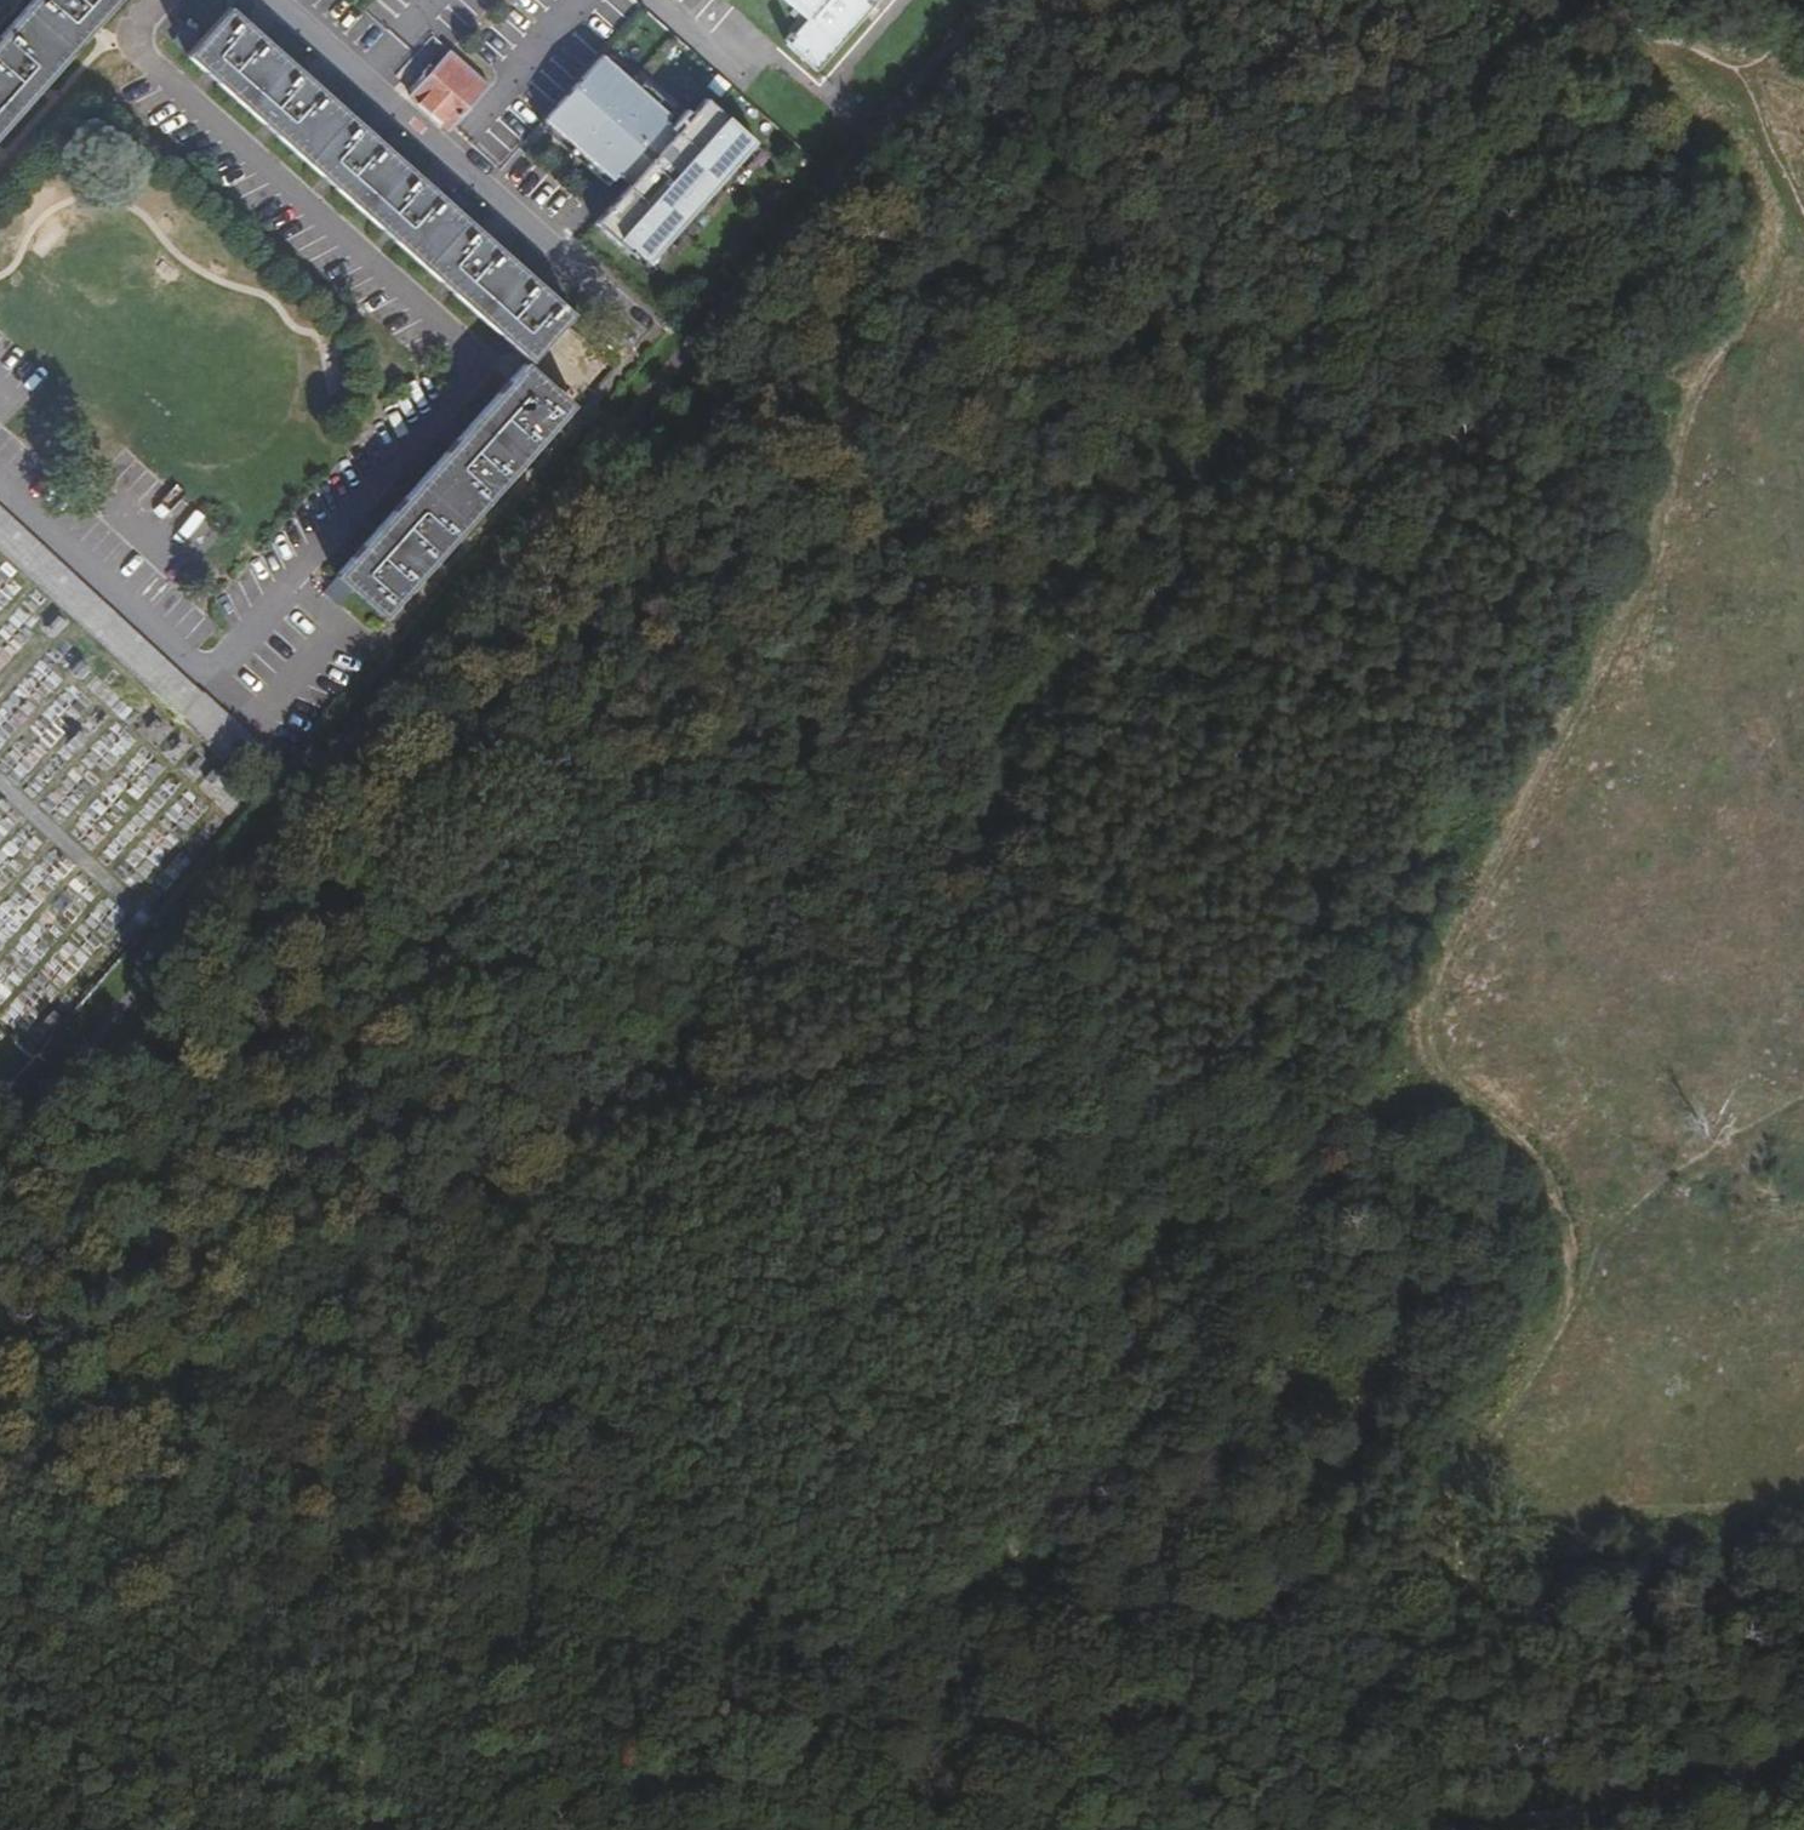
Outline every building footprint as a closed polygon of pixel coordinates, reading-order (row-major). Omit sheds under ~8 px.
[(72,47),(114,0),(33,0),(0,37),(0,129),(72,47)] [(794,9),(790,13),(795,19),(787,28),(790,31),(783,38),(787,42),(784,45),(814,70),(875,0),(784,0),(794,9)] [(229,8),(187,55),(531,358),(338,575),(384,615),(610,363),(564,322),(571,314),(229,8)] [(447,129),(487,84),(450,52),(411,97),(447,129)] [(675,121),(598,54),(540,121),(623,193),(598,222),(647,265),(756,141),(700,92),(675,121)] [(114,485),(149,518),(169,497),(134,464),(114,485)]
